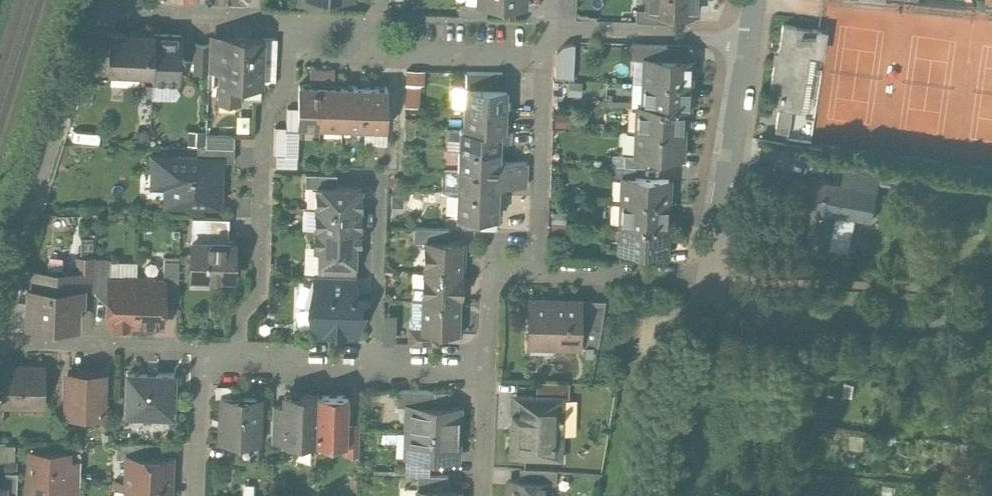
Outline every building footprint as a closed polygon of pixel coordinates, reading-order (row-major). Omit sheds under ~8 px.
[(193,5),(191,46),(213,47),(215,0),(193,0),(193,5)] [(228,52),(235,52),(237,7),(237,1),(219,0),(215,0),(213,47),(224,47),(228,52)] [(315,7),(361,9),(361,0),(315,0),(315,7)] [(491,18),(537,20),(537,0),(492,0),(491,18)] [(685,0),(649,0),(649,9),(661,10),(661,8),(685,9),(685,0)] [(805,7),(838,9),(865,11),(866,1),(872,2),(873,0),(806,0),(805,7)] [(171,4),(149,3),(148,3),(147,28),(146,44),(169,45),(171,4)] [(171,4),(169,45),(191,46),(193,5),(171,4)] [(235,52),(242,52),(246,48),(258,49),(258,40),(259,8),(237,7),(235,52)] [(836,31),(837,18),(838,9),(805,7),(804,29),(836,31)] [(259,8),(258,40),(270,40),(271,8),(259,8)] [(710,10),(685,9),(661,8),(661,10),(660,31),(709,33),(710,10)] [(865,11),(838,9),(837,18),(874,20),(874,11),(865,11)] [(537,20),(491,18),(490,42),(535,44),(537,20)] [(587,28),(575,27),(574,51),(586,51),(587,28)] [(642,48),(642,29),(609,28),(608,47),(642,48)] [(709,33),(660,31),(659,53),(708,54),(709,33)] [(876,33),(874,50),(898,52),(899,35),(876,33)] [(919,37),(899,35),(898,52),(896,68),(917,69),(919,37)] [(874,50),(872,66),(896,68),(898,52),(874,50)] [(708,54),(659,53),(659,73),(659,75),(683,76),(708,77),(708,54)] [(318,57),(313,57),(305,56),(305,68),(317,69),(318,57)] [(496,79),(497,67),(489,67),(469,66),(468,78),(496,79)] [(682,87),(683,76),(659,75),(659,73),(646,73),(646,86),(682,87)] [(834,96),(796,89),(789,127),(786,126),(777,172),(803,177),(815,111),(831,113),(834,96)] [(229,106),(229,98),(217,97),(217,105),(229,106)] [(269,145),(271,100),(229,98),(229,106),(228,130),(227,160),(246,160),(246,144),(269,145)] [(271,100),(269,145),(283,146),(285,100),(271,100)] [(216,129),(217,105),(203,105),(201,132),(216,133),(216,129)] [(229,106),(217,105),(216,129),(228,130),(229,106)] [(567,139),(590,142),(595,109),(572,106),(567,139)] [(702,124),(656,123),(655,148),(701,149),(702,124)] [(318,148),(308,147),(307,171),(306,187),(329,188),(331,132),(319,132),(318,148)] [(343,132),(331,132),(329,188),(351,189),(352,149),(342,148),(343,132)] [(512,150),(512,136),(476,135),(475,149),(512,150)] [(701,149),(655,148),(654,172),(695,173),(700,173),(701,149)] [(374,149),(352,149),(351,189),(373,190),(374,149)] [(512,150),(475,149),(475,172),(515,173),(516,151),(512,150)] [(307,171),(295,170),(295,189),(294,194),(306,194),(306,187),(307,171)] [(694,198),(695,173),(654,172),(650,171),(648,196),(694,198)] [(515,173),(475,172),(474,194),(510,195),(514,195),(515,173)] [(294,194),(294,218),(305,218),(306,194),(294,194)] [(510,195),(474,194),(469,194),(469,216),(509,217),(510,195)] [(694,198),(648,196),(647,220),(660,221),(693,222),(694,198)] [(212,209),(241,210),(241,198),(213,197),(212,209)] [(212,209),(205,209),(205,220),(228,220),(228,223),(241,223),(242,209),(241,210),(212,209)] [(509,227),(509,217),(469,216),(468,238),(513,239),(514,227),(509,227)] [(294,218),(281,217),(281,230),(305,230),(305,218),(294,218)] [(224,239),(228,235),(228,223),(228,220),(205,220),(165,219),(160,223),(160,238),(174,238),(173,262),(178,267),(223,268),(227,264),(227,257),(223,254),(224,239)] [(659,233),(660,221),(647,220),(636,220),(635,232),(647,233),(659,233)] [(646,244),(647,233),(635,232),(622,232),(622,243),(634,244),(646,244)] [(870,240),(833,234),(830,250),(868,257),(870,240)] [(313,250),(325,251),(325,249),(345,250),(345,238),(314,237),(313,250)] [(646,244),(634,244),(633,268),(679,270),(680,246),(646,244)] [(862,287),(868,257),(830,250),(803,245),(798,277),(802,278),(796,310),(819,315),(825,280),(862,287)] [(325,251),(324,272),(365,273),(365,263),(370,263),(370,251),(345,250),(325,249),(325,251)] [(368,295),(369,283),(365,283),(365,273),(324,272),(323,294),(368,295)] [(203,280),(203,304),(236,304),(237,281),(203,280)] [(459,294),(423,292),(423,307),(435,307),(435,306),(459,307),(459,294)] [(323,294),(323,310),(328,314),(327,326),(361,327),(363,327),(364,309),(368,309),(368,295),(323,294)] [(435,306),(435,307),(434,337),(469,338),(470,326),(473,326),(473,307),(459,307),(435,306)] [(88,346),(88,354),(101,354),(102,320),(102,318),(83,317),(82,335),(84,335),(84,346),(88,346)] [(117,341),(117,321),(102,320),(101,354),(101,357),(115,357),(115,341),(117,341)] [(361,327),(327,326),(327,339),(361,339),(361,327)] [(88,354),(88,346),(84,346),(84,335),(82,335),(70,335),(68,331),(58,331),(56,335),(38,334),(38,351),(34,351),(33,387),(83,388),(83,365),(88,365),(88,354)] [(469,338),(434,337),(433,366),(468,367),(468,362),(472,362),(472,350),(469,350),(469,338)] [(130,339),(128,341),(117,341),(115,341),(115,357),(114,389),(142,389),(144,340),(130,339)] [(361,339),(327,339),(325,339),(325,350),(340,350),(340,359),(361,359),(361,339)] [(159,342),(157,340),(144,340),(142,389),(170,390),(171,358),(172,342),(171,342),(159,342)] [(589,414),(589,395),(590,367),(541,365),(540,407),(564,408),(563,413),(589,414)] [(403,390),(392,390),(391,409),(402,409),(403,390)] [(431,396),(419,395),(419,409),(447,410),(447,397),(431,396)] [(9,430),(9,461),(8,468),(10,468),(49,469),(50,431),(9,430)] [(110,439),(74,438),(73,476),(109,477),(110,439)] [(181,441),(134,440),(133,481),(180,483),(181,441)] [(546,448),(546,462),(574,463),(574,465),(580,465),(580,449),(546,448)] [(223,452),(223,465),(228,465),(228,464),(243,464),(244,452),(223,452)] [(417,475),(417,474),(444,474),(444,458),(408,457),(407,474),(411,474),(411,475),(417,475)] [(459,459),(444,458),(444,474),(459,475),(459,459)] [(0,461),(0,486),(9,486),(10,468),(8,468),(9,461),(0,461)] [(574,465),(574,463),(546,462),(528,462),(527,480),(521,479),(521,495),(573,495),(574,465)] [(228,465),(227,495),(268,495),(269,465),(243,464),(228,464),(228,465)] [(417,475),(423,475),(423,495),(468,495),(469,475),(459,475),(444,474),(417,474),(417,475)]
